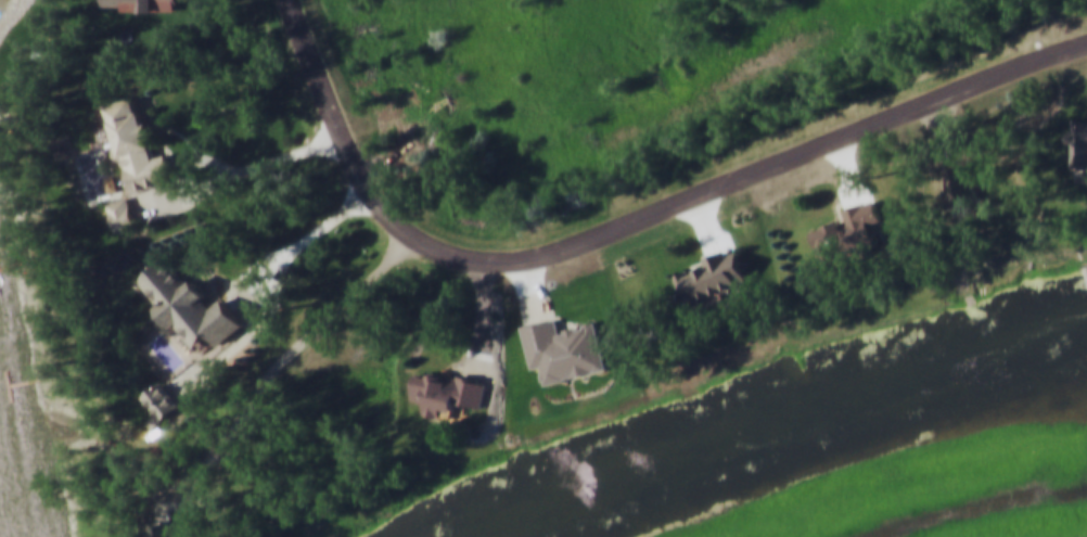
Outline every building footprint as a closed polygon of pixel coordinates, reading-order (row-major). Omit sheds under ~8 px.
[(103,103),(107,105),(133,98),(138,112),(141,111),(145,127),(149,126),(151,135),(148,136),(155,159),(166,156),(174,179),(152,186),(132,192),(123,161),(118,162),(114,150),(118,148),(112,125),(95,116),(103,103)] [(1075,118),(1086,119),(1086,168),(1075,168),(1076,144),(1071,144),(1071,130),(1075,130),(1075,118)] [(973,155),(945,159),(951,201),(979,197),(973,155)] [(128,196),(135,213),(139,226),(118,232),(108,204),(128,196)] [(845,213),(864,206),(877,201),(884,220),(874,223),(881,242),(855,252),(856,256),(830,265),(817,231),(843,222),(846,231),(852,229),(845,213)] [(678,276),(711,264),(708,258),(721,253),(730,251),(732,257),(742,254),(752,279),(743,282),(745,286),(690,308),(678,276)] [(168,258),(191,285),(195,281),(208,296),(205,299),(213,308),(223,298),(231,307),(246,327),(219,350),(208,338),(195,349),(176,327),(174,329),(156,309),(161,305),(141,281),(168,258)] [(527,329),(542,325),(558,321),(561,336),(568,334),(567,331),(579,328),(578,331),(587,329),(586,325),(598,322),(609,369),(550,383),(546,363),(536,366),(527,329)] [(420,375),(432,378),(433,374),(459,380),(460,376),(476,380),(490,383),(485,409),(459,404),(458,411),(445,409),(443,419),(426,414),(429,406),(413,402),(420,375)] [(161,383),(171,396),(180,408),(163,422),(143,397),(161,383)] [(178,524),(178,536),(152,536),(152,524),(163,524),(178,524)]
